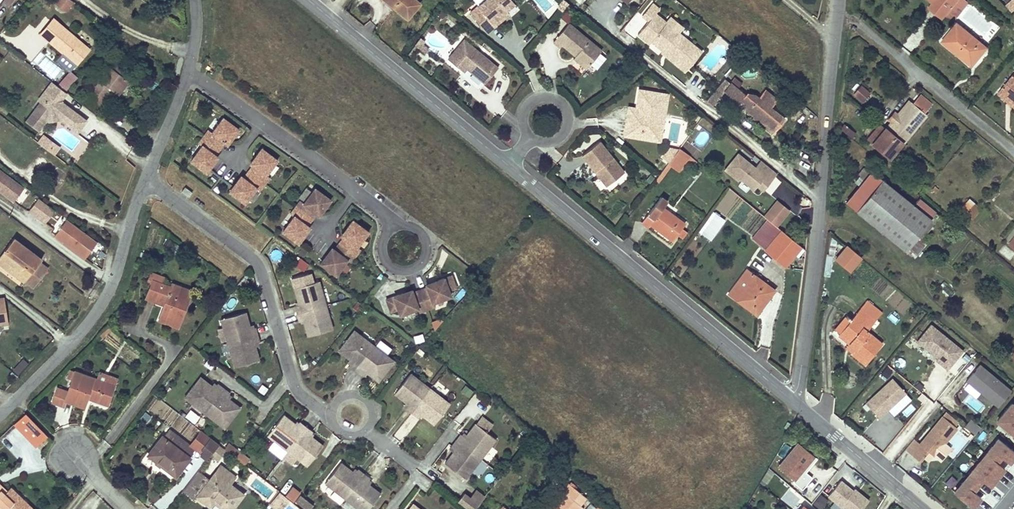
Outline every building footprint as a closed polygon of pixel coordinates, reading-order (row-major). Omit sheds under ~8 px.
[(74,2),(72,0),(55,0),(53,2),(67,12),(74,2)] [(418,0),(389,0),(389,1),(409,18),(422,3),(418,0)] [(514,3),(512,0),(485,0),(470,12),(487,32),(495,26),(492,22),(506,10),(514,3)] [(934,2),(930,7),(943,17),(946,13),(957,0),(931,0),(934,2)] [(968,2),(965,0),(957,0),(946,13),(954,19),(968,2)] [(1006,2),(1012,11),(1013,9),(1013,0),(1009,0),(1006,2)] [(666,23),(655,14),(659,9),(652,3),(642,16),(649,21),(638,34),(649,44),(651,41),(663,51),(664,49),(688,68),(702,52),(678,32),(669,25),(666,23)] [(564,9),(560,16),(569,22),(573,16),(564,9)] [(495,26),(509,14),(506,10),(492,22),(495,26)] [(683,27),(671,17),(666,23),(669,25),(678,32),(683,27)] [(89,49),(53,19),(44,31),(54,39),(51,42),(63,53),(77,64),(89,49)] [(601,51),(569,23),(554,41),(560,47),(562,45),(588,66),(601,51)] [(987,48),(957,24),(943,41),(972,65),(987,48)] [(54,39),(44,31),(41,34),(51,42),(54,39)] [(498,68),(464,40),(448,59),(464,72),(467,68),(469,66),(471,68),(469,70),(485,83),(498,68)] [(663,51),(661,52),(685,72),(688,68),(664,49),(663,51)] [(77,64),(63,53),(61,56),(74,67),(77,64)] [(588,66),(576,56),(574,58),(586,69),(588,66)] [(114,70),(108,65),(91,88),(93,90),(88,96),(93,100),(90,104),(96,108),(98,104),(102,107),(107,101),(105,99),(110,93),(112,90),(118,95),(129,81),(123,76),(114,70)] [(126,72),(117,66),(114,70),(123,76),(126,72)] [(68,90),(78,76),(69,70),(59,83),(68,90)] [(1012,75),(1000,90),(1013,101),(1013,77),(1012,75)] [(770,107),(777,100),(765,90),(759,98),(755,95),(746,93),(745,95),(724,78),(706,100),(712,105),(724,91),(748,111),(749,110),(774,131),(784,119),(770,107)] [(67,93),(52,82),(38,100),(41,102),(26,121),(38,131),(46,121),(43,120),(48,114),(55,113),(79,131),(87,121),(63,103),(62,99),(67,93)] [(862,101),(869,93),(861,86),(854,94),(862,101)] [(665,113),(668,94),(639,90),(636,108),(634,121),(627,120),(624,136),(640,138),(641,132),(656,135),(660,112),(665,113)] [(1000,90),(998,92),(1013,105),(1013,101),(1000,90)] [(113,96),(110,93),(105,99),(107,101),(109,102),(113,96)] [(888,130),(911,102),(909,100),(897,114),(894,112),(888,119),(891,122),(885,128),(888,130)] [(902,142),(926,114),(911,102),(888,130),(902,142)] [(634,121),(636,108),(629,107),(627,120),(634,121)] [(774,131),(749,110),(748,111),(747,112),(772,133),(774,131)] [(660,141),(665,113),(660,112),(656,135),(641,132),(640,138),(660,141)] [(79,131),(55,113),(48,114),(43,120),(46,121),(59,119),(77,133),(79,131)] [(220,149),(224,142),(227,144),(233,137),(238,129),(223,118),(212,132),(208,130),(203,137),(220,149)] [(873,143),(885,128),(880,124),(867,139),(873,143)] [(845,126),(842,131),(853,138),(856,132),(845,126)] [(889,158),(902,142),(888,130),(885,128),(873,143),(873,144),(889,158)] [(55,144),(43,135),(38,143),(49,151),(55,144)] [(212,165),(218,157),(215,155),(220,149),(203,137),(198,143),(202,146),(191,161),(206,172),(212,165)] [(624,173),(599,141),(582,155),(595,172),(598,170),(601,174),(598,176),(606,186),(624,173)] [(59,147),(55,144),(49,151),(54,155),(59,147)] [(266,175),(277,160),(262,148),(256,156),(250,163),(253,165),(248,172),(264,184),(269,177),(266,175)] [(687,159),(689,155),(679,148),(668,163),(670,165),(678,171),(687,159)] [(771,181),(777,173),(761,160),(755,167),(738,154),(725,170),(738,181),(740,178),(754,190),(758,185),(765,176),(771,181)] [(693,164),(696,161),(689,155),(687,159),(693,164)] [(660,179),(670,165),(668,163),(658,177),(660,179)] [(936,213),(919,199),(915,204),(912,202),(911,204),(871,171),(871,172),(866,169),(861,175),(865,179),(860,185),(846,202),(906,251),(906,250),(915,257),(925,244),(917,237),(936,213)] [(0,170),(0,192),(13,202),(24,188),(0,170)] [(245,203),(256,188),(259,191),(264,184),(248,172),(243,178),(241,176),(235,184),(229,192),(245,203)] [(860,185),(865,179),(861,175),(856,182),(860,185)] [(764,190),(771,181),(765,176),(758,185),(764,190)] [(192,192),(185,187),(182,192),(189,196),(192,192)] [(325,207),(330,200),(315,188),(304,203),(300,201),(295,207),(312,219),(316,213),(319,215),(325,207)] [(685,224),(663,208),(667,202),(661,197),(642,222),(649,227),(651,224),(673,241),(677,235),(682,228),(685,224)] [(39,199),(29,212),(46,224),(55,210),(39,199)] [(972,218),(980,208),(974,203),(969,199),(960,209),(972,218)] [(304,235),(310,227),(307,226),(312,219),(295,207),(291,214),(294,217),(283,231),(298,243),(304,235)] [(710,241),(726,219),(713,210),(698,232),(710,241)] [(920,239),(939,216),(936,213),(917,237),(920,239)] [(801,247),(768,219),(752,239),(785,266),(801,247)] [(97,242),(67,220),(56,236),(86,257),(97,242)] [(357,247),(368,232),(353,220),(347,228),(341,236),(344,237),(339,244),(355,256),(360,249),(357,247)] [(682,238),(687,231),(682,228),(677,235),(682,238)] [(14,238),(0,256),(0,258),(27,278),(25,281),(33,287),(47,269),(39,262),(42,259),(14,238)] [(350,262),(355,256),(339,244),(335,250),(332,248),(326,256),(321,263),(336,275),(347,260),(350,262)] [(850,270),(861,257),(847,246),(836,259),(850,270)] [(0,258),(0,264),(24,282),(25,281),(27,278),(0,258)] [(756,314),(774,290),(747,270),(729,294),(756,314)] [(178,327),(191,291),(172,284),(171,287),(170,290),(160,286),(161,284),(164,277),(151,273),(147,282),(151,283),(146,298),(155,301),(157,295),(167,299),(164,305),(159,320),(178,327)] [(433,303),(450,296),(449,291),(456,288),(451,275),(435,281),(426,285),(427,288),(420,290),(427,309),(434,306),(433,303)] [(325,305),(318,281),(294,288),(298,302),(299,305),(296,306),(294,306),(294,307),(296,314),(325,305)] [(427,309),(420,290),(413,293),(412,290),(402,293),(386,299),(390,312),(398,309),(400,315),(417,308),(419,312),(427,309)] [(164,305),(167,299),(157,295),(155,301),(164,305)] [(1,325),(8,323),(4,298),(0,299),(0,324),(1,325)] [(882,344),(866,331),(876,319),(872,316),(877,310),(866,301),(851,319),(847,315),(835,330),(839,333),(838,334),(849,343),(856,349),(852,353),(865,364),(882,344)] [(332,329),(325,305),(296,314),(298,320),(298,321),(300,320),(303,319),(304,322),(308,336),(332,329)] [(876,319),(881,313),(877,310),(872,316),(876,319)] [(250,328),(249,326),(245,312),(221,319),(228,343),(257,335),(255,328),(255,327),(253,328),(250,328)] [(932,323),(917,341),(937,358),(950,368),(964,350),(932,323)] [(355,370),(374,346),(354,330),(338,351),(350,360),(352,361),(350,364),(349,365),(355,370)] [(259,360),(255,346),(254,344),(257,343),(259,342),(257,335),(228,343),(235,367),(259,360)] [(856,349),(849,343),(845,347),(852,353),(856,349)] [(378,381),(394,361),(374,346),(355,370),(361,375),(363,373),(364,371),(367,372),(378,381)] [(13,369),(18,375),(29,364),(23,358),(13,369)] [(948,370),(950,368),(937,358),(935,360),(948,370)] [(1012,390),(981,365),(968,381),(998,406),(1012,390)] [(107,404),(114,385),(97,379),(70,371),(67,379),(68,379),(72,380),(69,388),(68,392),(64,391),(57,389),(53,402),(63,406),(65,401),(75,404),(76,400),(85,403),(87,397),(88,394),(92,395),(91,399),(107,404)] [(116,378),(99,372),(97,379),(114,385),(116,378)] [(411,413),(430,389),(410,373),(394,394),(406,403),(408,404),(406,407),(405,408),(411,413)] [(205,413),(223,388),(218,384),(217,384),(216,385),(214,388),(212,386),(200,377),(185,398),(205,413)] [(907,393),(893,378),(866,402),(880,417),(889,410),(907,393)] [(224,428),(240,408),(229,399),(226,397),(228,395),(229,393),(223,388),(205,413),(224,428)] [(434,424),(450,404),(430,389),(411,413),(417,418),(418,416),(420,414),(422,415),(434,424)] [(913,399),(907,393),(889,410),(895,416),(913,399)] [(1013,403),(998,421),(1013,434),(1013,404),(1013,403)] [(952,447),(946,443),(958,428),(955,426),(958,422),(946,412),(942,416),(921,443),(920,444),(914,439),(906,449),(911,454),(921,462),(925,458),(930,462),(935,456),(941,461),(942,460),(952,447)] [(48,436),(25,413),(15,424),(37,447),(48,436)] [(287,451),(306,426),(301,422),(300,422),(299,423),(297,426),(295,424),(283,415),(268,436),(287,451)] [(489,430),(494,423),(481,415),(477,422),(489,430)] [(980,427),(970,419),(965,425),(975,433),(980,427)] [(480,459),(496,439),(475,423),(467,435),(465,437),(462,435),(461,434),(460,434),(456,440),(480,459)] [(323,446),(311,437),(309,435),(311,433),(312,431),(306,426),(287,451),(307,466),(323,446)] [(190,458),(188,457),(194,449),(170,431),(164,438),(162,436),(148,455),(176,477),(190,458)] [(211,455),(219,444),(210,438),(202,448),(211,455)] [(1003,458),(1010,464),(1013,459),(1013,451),(1011,449),(998,438),(954,492),(967,502),(974,507),(982,497),(975,492),(983,482),(991,488),(1006,470),(998,464),(1003,458)] [(480,459),(456,440),(452,446),(453,447),(455,449),(453,452),(445,463),(465,479),(470,472),(476,465),(480,459)] [(812,477),(806,471),(817,459),(797,443),(777,467),(794,481),(793,482),(802,490),(803,488),(812,477)] [(218,460),(226,450),(224,449),(219,445),(219,444),(211,455),(218,460)] [(235,457),(239,452),(231,446),(227,450),(235,457)] [(345,498),(364,474),(358,469),(356,471),(354,473),(352,471),(341,462),(325,483),(335,490),(344,498),(345,498)] [(475,476),(481,469),(476,465),(470,472),(475,476)] [(229,484),(235,477),(221,466),(209,480),(198,472),(183,490),(195,500),(197,497),(206,503),(210,498),(214,502),(223,508),(232,508),(243,495),(229,484)] [(380,493),(369,485),(366,483),(368,480),(370,479),(364,474),(345,498),(359,508),(368,508),(380,493)] [(829,495),(846,508),(861,508),(867,501),(854,490),(841,480),(829,495)] [(584,508),(580,505),(586,497),(566,481),(560,489),(565,493),(552,508),(583,508),(584,508)] [(294,501),(300,491),(291,485),(285,495),(294,501)] [(10,488),(7,491),(4,494),(0,490),(0,508),(19,508),(25,502),(10,488)] [(854,490),(867,501),(868,499),(855,489),(854,490)] [(344,498),(335,490),(330,496),(340,504),(344,498)] [(459,502),(469,508),(476,508),(485,497),(476,490),(471,497),(466,493),(459,502)] [(289,500),(280,492),(270,504),(277,508),(282,508),(289,500)] [(303,506),(308,500),(300,495),(295,501),(303,506)] [(313,505),(308,500),(303,506),(306,508),(310,508),(313,505)]
